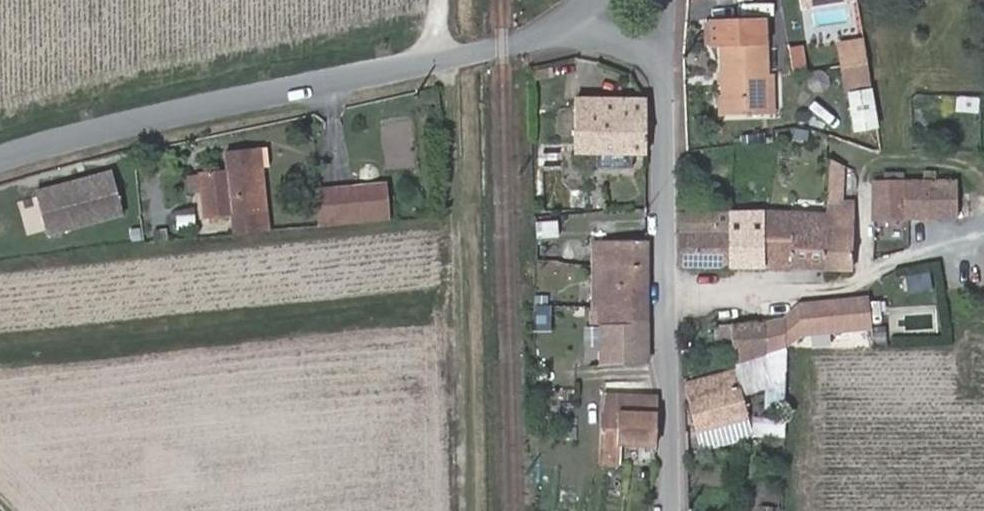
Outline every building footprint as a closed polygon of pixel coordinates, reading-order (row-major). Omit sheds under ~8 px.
[(724,100),(725,115),(769,114),(768,74),(766,20),(713,21),(712,45),(723,44),(724,73),(724,85),(724,100)] [(867,37),(838,39),(842,90),(871,88),(867,37)] [(789,45),(791,74),(807,73),(804,44),(789,45)] [(768,74),(769,114),(776,114),(775,73),(768,74)] [(956,112),(981,112),(981,95),(957,95),(956,112)] [(634,154),(647,154),(647,100),(576,100),(575,153),(598,153),(598,166),(634,166),(634,154)] [(258,231),(251,162),(263,161),(261,149),(227,152),(229,170),(202,173),(202,176),(203,190),(206,213),(233,211),(235,233),(258,231)] [(258,231),(270,230),(263,161),(251,162),(258,231)] [(840,193),(841,165),(832,161),(828,213),(827,269),(853,269),(855,194),(840,193)] [(958,182),(936,183),(936,172),(926,172),(926,182),(877,182),(875,218),(958,218),(958,182)] [(57,186),(31,192),(42,234),(118,215),(107,173),(64,184),(65,190),(58,191),(57,186)] [(192,177),(193,191),(203,190),(202,176),(192,177)] [(319,225),(389,219),(386,183),(316,189),(319,225)] [(603,208),(603,192),(589,193),(590,209),(603,208)] [(827,269),(828,213),(771,210),(766,210),(765,213),(764,267),(827,269)] [(730,266),(730,213),(681,214),(681,265),(684,266),(730,266)] [(730,266),(764,267),(765,213),(730,213),(730,266)] [(536,221),(537,238),(559,236),(558,219),(536,221)] [(605,309),(605,327),(601,327),(601,343),(584,343),(583,364),(648,359),(647,239),(594,239),(594,309),(605,309)] [(535,304),(555,306),(558,270),(538,268),(535,304)] [(783,318),(765,323),(766,342),(785,335),(783,318)] [(783,318),(785,335),(786,345),(802,344),(799,319),(783,318)] [(767,354),(766,342),(765,323),(733,324),(735,364),(767,354)] [(714,344),(729,344),(729,325),(714,325),(714,344)] [(755,436),(785,436),(787,349),(767,354),(735,364),(737,370),(742,393),(768,386),(768,405),(778,405),(778,419),(755,419),(755,436)] [(702,430),(749,416),(742,393),(737,370),(690,382),(702,430)] [(655,446),(659,398),(604,395),(600,462),(621,464),(622,444),(655,446)]
